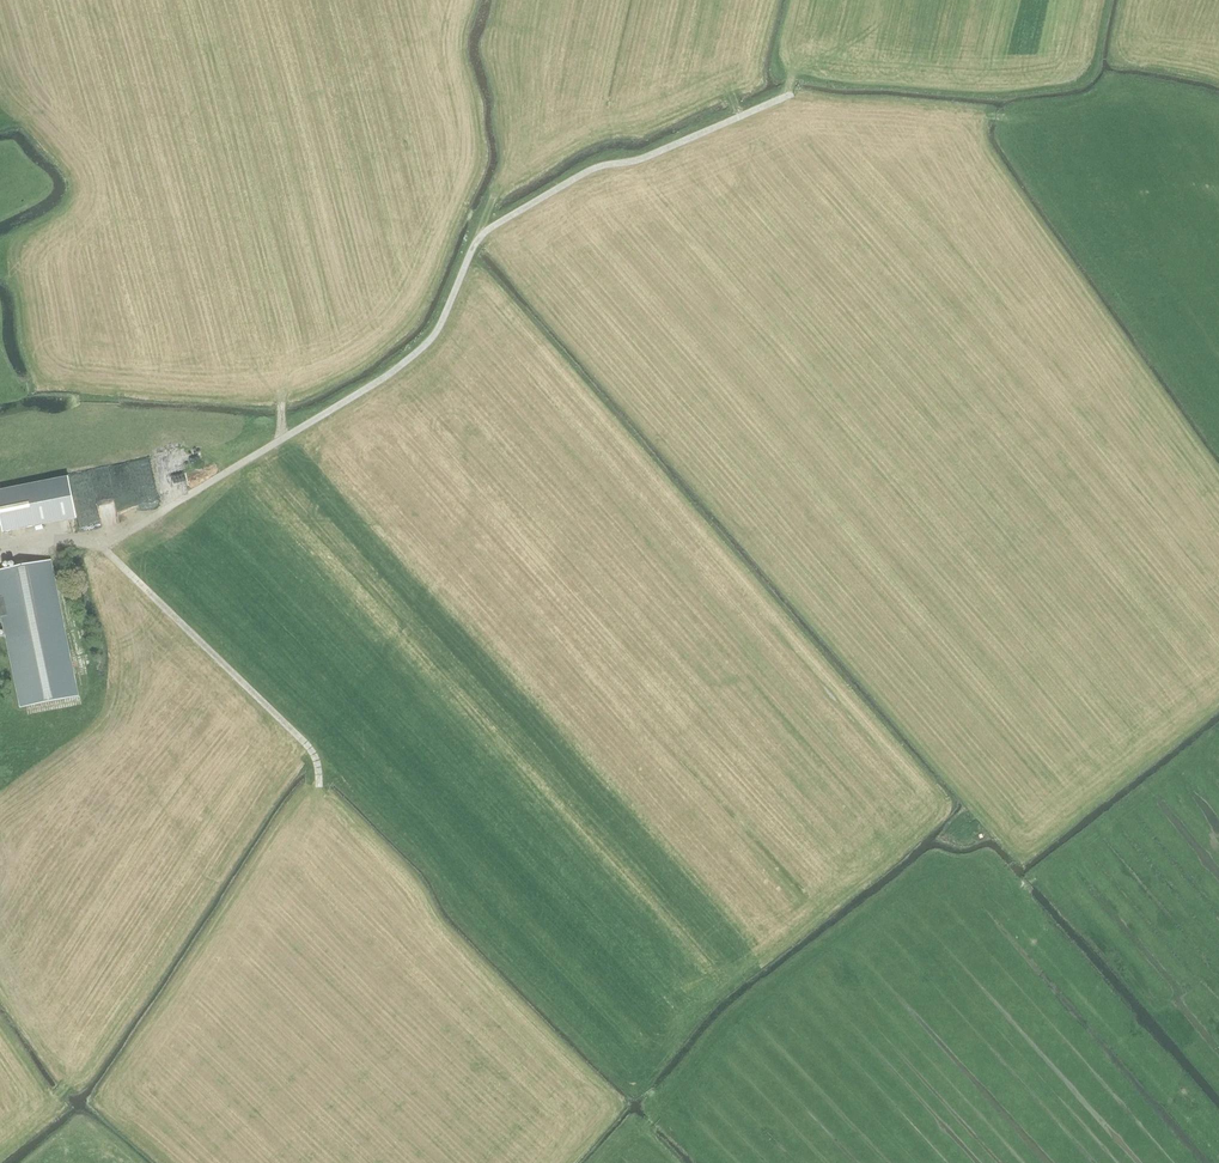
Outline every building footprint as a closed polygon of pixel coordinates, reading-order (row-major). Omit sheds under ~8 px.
[(94,470),(104,524),(133,519),(131,510),(140,509),(132,463),(94,470)] [(3,532),(76,517),(68,477),(0,491),(0,518),(1,518),(3,532)] [(21,707),(79,695),(51,560),(0,571),(0,615),(2,615),(21,707)]
